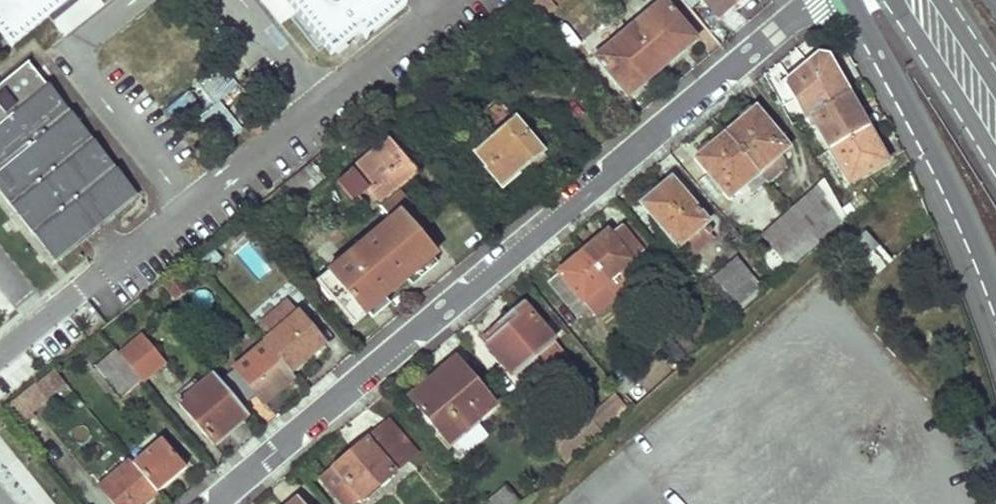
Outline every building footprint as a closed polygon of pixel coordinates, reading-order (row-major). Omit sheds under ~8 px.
[(10,56),(81,0),(0,0),(0,42),(10,56)] [(329,66),(357,43),(365,50),(402,18),(387,0),(275,0),(329,66)] [(543,19),(555,8),(549,0),(526,0),(543,19)] [(663,68),(697,38),(664,0),(663,0),(629,28),(663,68)] [(740,0),(703,0),(719,18),(740,0)] [(663,68),(629,28),(596,56),(630,95),(663,68)] [(808,114),(846,184),(886,161),(826,58),(818,51),(781,72),(805,117),(808,114)] [(59,262),(135,202),(32,72),(0,96),(0,187),(59,262)] [(547,157),(502,102),(482,119),(495,135),(475,152),(503,187),(523,169),(527,174),(547,157)] [(788,147),(755,108),(725,132),(759,172),(788,147)] [(759,172),(725,132),(694,158),(729,198),(759,172)] [(390,219),(405,236),(422,221),(396,191),(418,173),(389,139),(350,172),(365,189),(390,219)] [(353,199),(365,189),(350,172),(338,182),(353,199)] [(677,245),(706,221),(671,178),(641,203),(677,245)] [(845,217),(825,181),(791,211),(817,243),(837,217),(845,217)] [(842,208),(847,217),(855,211),(850,203),(842,208)] [(790,267),(817,243),(791,211),(763,235),(790,267)] [(428,263),(390,219),(319,281),(357,325),(428,263)] [(657,269),(621,226),(611,234),(607,231),(583,251),(617,293),(622,299),(657,269)] [(878,264),(892,261),(866,231),(851,245),(878,264)] [(594,313),(617,293),(583,251),(548,281),(572,308),(582,300),(594,313)] [(735,315),(763,290),(737,258),(709,282),(735,315)] [(191,290),(180,278),(168,288),(178,300),(191,290)] [(266,343),(291,373),(327,343),(299,310),(296,313),(287,301),(274,312),(284,323),(263,340),(266,343)] [(523,384),(561,351),(521,304),(483,336),(523,384)] [(131,345),(154,372),(164,363),(142,337),(131,345)] [(266,343),(221,382),(242,407),(258,394),(264,400),(294,377),(291,373),(266,343)] [(119,355),(141,381),(154,372),(131,345),(119,355)] [(119,355),(115,350),(97,367),(123,398),(141,381),(119,355)] [(446,443),(492,405),(455,359),(408,397),(446,443)] [(31,409),(64,383),(52,369),(7,396),(9,398),(21,424),(34,414),(31,409)] [(221,382),(214,374),(180,404),(214,443),(248,414),(242,407),(221,382)] [(542,434),(564,460),(624,410),(612,396),(586,416),(576,405),(542,434)] [(390,419),(320,478),(342,503),(354,503),(416,452),(390,419)] [(460,456),(486,436),(479,427),(453,447),(460,456)] [(133,464),(157,491),(185,467),(161,440),(133,464)] [(131,461),(102,487),(117,503),(143,503),(157,491),(133,464),(131,461)] [(505,485),(484,503),(522,503),(505,485)]
